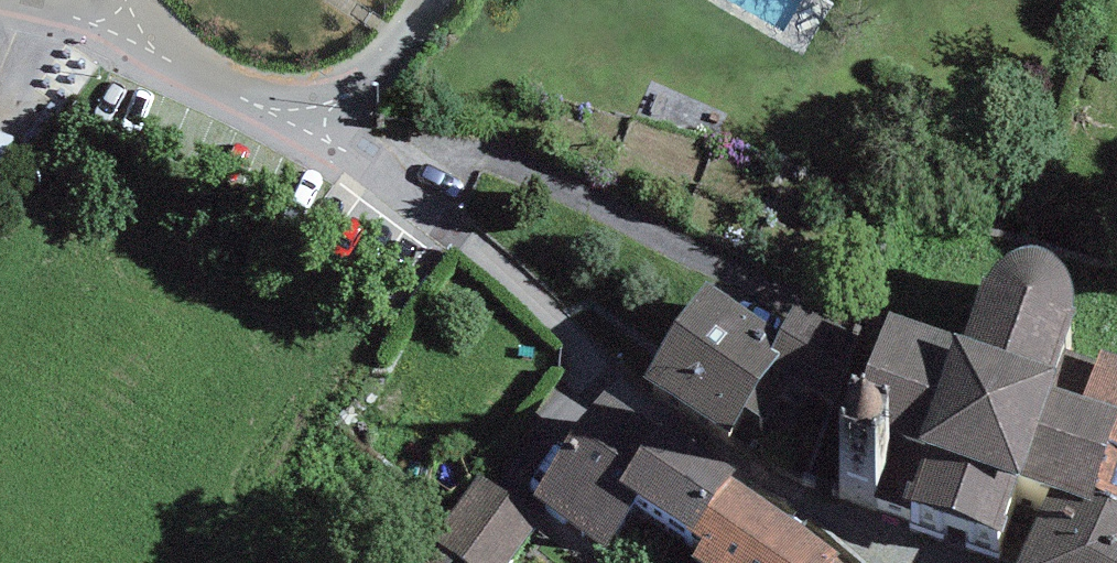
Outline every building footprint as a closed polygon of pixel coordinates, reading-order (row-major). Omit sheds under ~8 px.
[(958,528),(997,540),(1014,485),(1052,497),(1090,509),(1116,426),(1084,416),(1048,404),(1074,323),(1073,299),(1062,279),(1042,269),(1019,268),(999,277),(983,294),(963,358),(893,335),(842,490),(958,528)] [(779,330),(706,287),(646,386),(731,436),(745,412),(765,424),(791,379),(834,405),(873,339),(800,295),(779,330)] [(1084,416),(1116,426),(1090,509),(1116,518),(1116,370),(1104,365),(1084,416)] [(605,403),(533,505),(607,558),(637,509),(702,551),(693,562),(842,562),(838,559),(605,403)] [(475,478),(428,545),(454,562),(513,562),(541,523),(475,478)] [(1052,497),(1024,562),(1116,562),(1116,518),(1090,509),(1052,497)]
